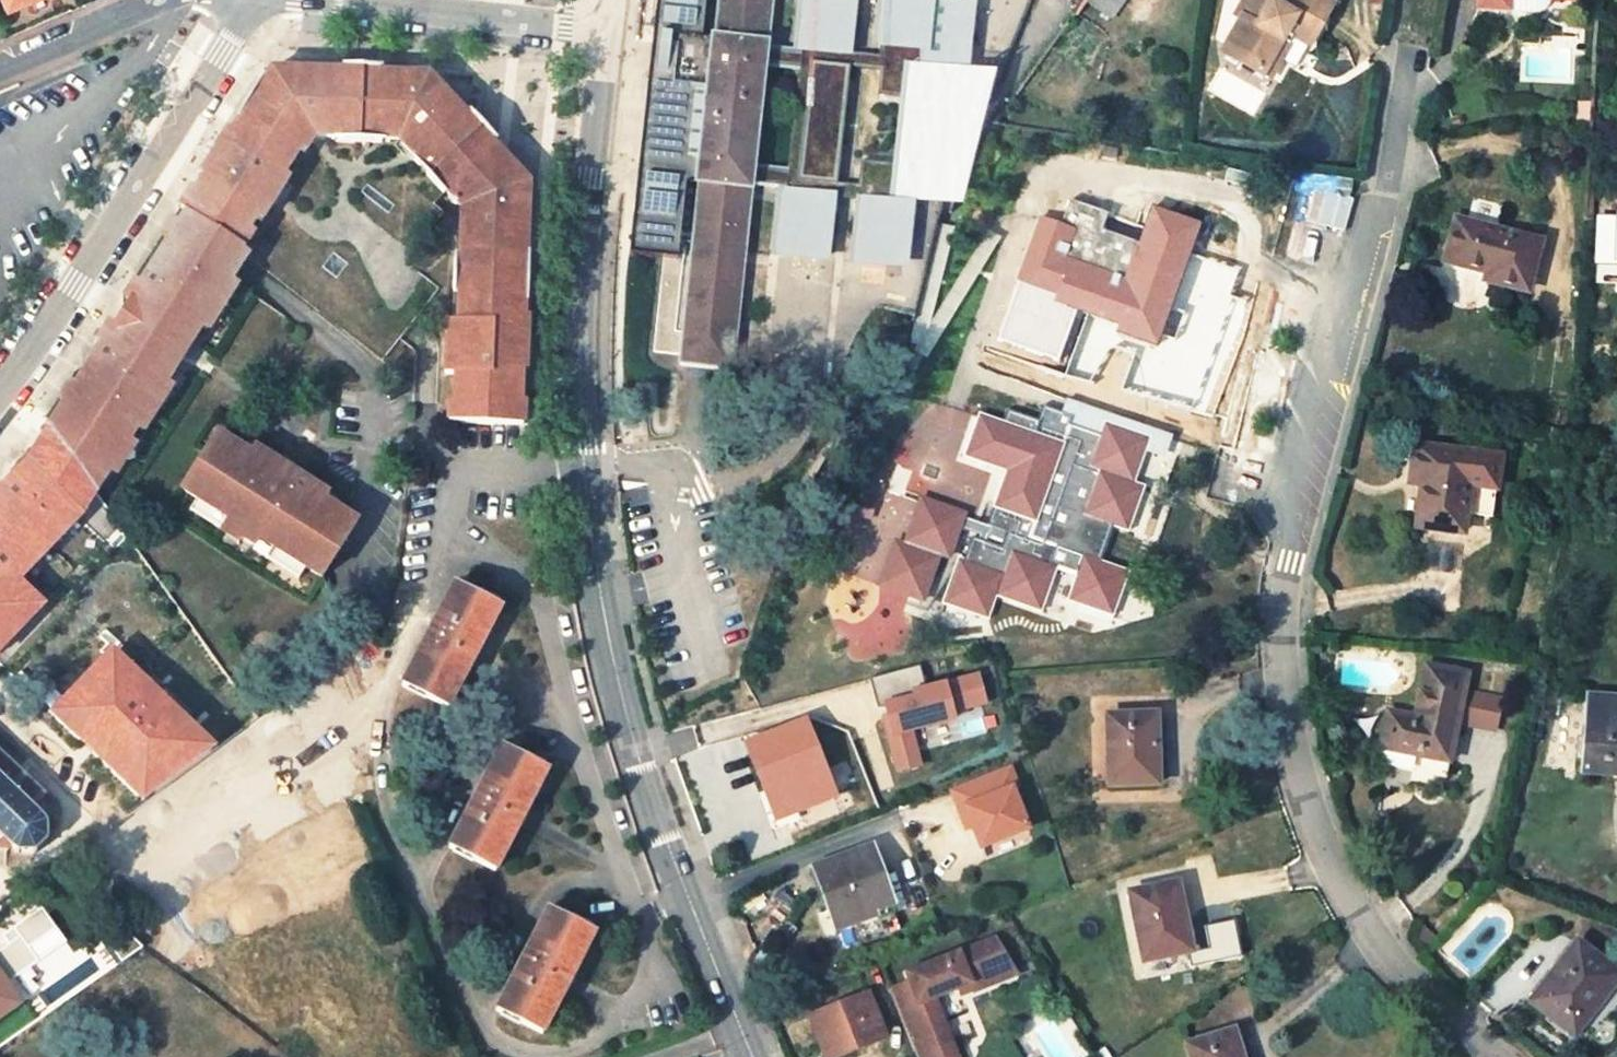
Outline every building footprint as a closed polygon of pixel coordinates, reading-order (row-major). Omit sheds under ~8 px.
[(8,8),(29,0),(5,0),(8,8)] [(630,256),(665,259),(655,354),(682,357),(681,365),(732,371),(734,352),(752,185),(787,189),(780,257),(822,262),(829,200),(864,204),(857,266),(899,271),(906,209),(916,210),(917,195),(900,193),(902,169),(861,164),(858,188),(837,186),(850,71),(880,74),(877,98),(908,102),(919,103),(922,79),(929,80),(931,67),(960,70),(967,6),(928,2),(928,0),(885,0),(879,58),(846,54),(851,0),(809,0),(802,55),(767,51),(773,0),(720,0),(715,40),(701,39),(705,0),(656,0),(648,84),(680,87),(672,161),(640,158),(630,256)] [(1083,1),(1110,20),(1125,0),(1083,0),(1083,1)] [(1326,0),(1244,0),(1233,19),(1239,23),(1222,53),(1271,82),(1284,61),(1275,56),(1288,35),(1311,48),(1335,5),(1326,0)] [(1479,7),(1509,9),(1509,0),(1479,0),(1479,7)] [(1072,16),(1102,33),(1110,20),(1083,1),(1072,16)] [(1275,56),(1284,61),(1296,40),(1288,35),(1275,56)] [(177,55),(169,50),(160,64),(167,69),(177,55)] [(331,148),(376,149),(377,143),(394,145),(410,161),(406,166),(437,198),(439,196),(447,203),(460,215),(458,265),(453,265),(452,265),(451,298),(458,299),(457,329),(450,329),(448,383),(455,383),(453,411),(447,411),(447,427),(519,431),(519,408),(514,407),(516,376),(521,376),(523,322),(518,321),(519,304),(523,304),(526,260),(521,260),(524,188),(459,117),(425,79),(271,76),(265,87),(259,84),(236,119),(243,123),(234,136),(228,133),(199,177),(205,181),(196,196),(190,192),(181,205),(177,212),(183,216),(236,253),(245,238),(240,234),(248,221),(254,224),(281,182),(277,179),(294,153),(298,156),(308,140),(331,140),(331,148)] [(680,87),(648,84),(640,158),(672,161),(680,87)] [(919,103),(908,102),(902,169),(900,193),(917,195),(944,198),(955,199),(956,182),(963,108),(919,103)] [(1122,152),(1107,150),(1105,157),(1121,160),(1122,152)] [(1193,249),(1201,228),(1154,211),(1142,246),(1103,232),(1109,216),(1070,203),(1061,228),(1042,221),(1020,283),(1077,304),(1075,311),(1120,327),(1118,335),(1156,348),(1166,321),(1158,319),(1172,280),(1184,246),(1193,249)] [(155,390),(180,353),(201,321),(207,325),(226,295),(220,290),(226,281),(240,260),(235,257),(237,254),(236,253),(183,216),(175,230),(177,231),(167,245),(166,244),(156,260),(158,261),(149,274),(147,273),(136,289),(138,291),(137,293),(105,343),(103,341),(92,357),(94,359),(85,375),(82,373),(74,386),(76,388),(67,402),(65,400),(48,426),(90,486),(93,489),(113,456),(136,421),(143,426),(162,395),(155,390)] [(1541,243),(1457,220),(1445,263),(1488,274),(1486,282),(1528,293),(1541,243)] [(1181,283),(1193,249),(1184,246),(1172,280),(1181,283)] [(1158,319),(1166,321),(1181,283),(1172,280),(1158,319)] [(1133,485),(1149,441),(1105,425),(1102,436),(1071,426),(1073,418),(1044,407),(1038,422),(1008,412),(1004,425),(982,418),(967,459),(1008,473),(989,525),(1008,532),(1002,549),(974,539),(965,564),(959,562),(945,604),(988,620),(996,596),(1041,612),(1057,569),(1080,576),(1071,601),(1113,616),(1128,574),(1100,563),(1113,525),(1128,531),(1143,488),(1133,485)] [(30,498),(34,503),(46,503),(55,495),(55,483),(69,501),(90,486),(48,426),(43,420),(21,456),(0,478),(0,529),(30,498)] [(1567,432),(1541,429),(1540,435),(1566,439),(1567,432)] [(217,430),(182,484),(196,494),(228,515),(225,520),(243,532),(241,535),(255,543),(260,537),(272,545),(304,567),(319,577),(355,524),(307,491),(311,486),(268,455),(264,462),(217,430)] [(1475,446),(1416,439),(1412,472),(1424,474),(1422,486),(1416,528),(1464,534),(1467,505),(1471,476),(1491,479),(1495,448),(1475,446)] [(1424,474),(1412,472),(1410,485),(1422,486),(1424,474)] [(1491,479),(1471,476),(1467,505),(1486,508),(1491,479)] [(90,486),(69,501),(83,522),(105,507),(93,489),(90,486)] [(228,515),(196,494),(189,504),(220,525),(225,520),(228,515)] [(965,516),(922,499),(905,546),(940,558),(941,556),(950,559),(965,516)] [(940,558),(895,543),(880,586),(924,603),(940,558)] [(265,556),(297,578),(304,567),(272,545),(265,556)] [(501,607),(453,582),(401,683),(448,708),(501,607)] [(920,666),(871,679),(896,775),(926,767),(916,727),(992,708),(982,669),(925,684),(920,666)] [(1450,762),(1468,675),(1426,667),(1415,718),(1389,712),(1382,740),(1425,749),(1424,756),(1450,762)] [(1479,691),(1475,727),(1502,730),(1506,694),(1479,691)] [(1590,699),(1582,772),(1616,775),(1616,701),(1590,699)] [(1154,714),(1107,716),(1109,788),(1166,786),(1166,763),(1159,763),(1158,744),(1155,744),(1154,714)] [(748,753),(776,822),(836,799),(805,721),(751,743),(755,751),(748,753)] [(1382,740),(1380,748),(1424,756),(1425,749),(1382,740)] [(547,769),(501,745),(448,847),(495,871),(547,769)] [(0,752),(0,849),(7,849),(11,845),(17,850),(35,849),(44,839),(44,821),(39,815),(43,811),(42,804),(40,801),(45,795),(0,752)] [(1028,831),(1012,791),(1017,789),(1010,770),(952,792),(959,812),(964,810),(972,828),(980,849),(1028,831)] [(146,800),(122,774),(103,791),(127,814),(146,800)] [(972,828),(964,810),(959,812),(967,830),(972,828)] [(876,906),(890,901),(871,847),(812,869),(834,927),(853,919),(877,910),(876,906)] [(1175,883),(1128,893),(1143,964),(1199,953),(1195,931),(1188,932),(1184,910),(1181,911),(1175,883)] [(855,927),(894,912),(890,901),(876,906),(877,910),(853,919),(855,927)] [(594,931),(547,907),(496,1009),(543,1033),(594,931)] [(889,990),(915,1056),(956,1056),(950,1042),(934,1049),(926,1029),(942,1023),(933,998),(969,985),(971,992),(1016,975),(994,939),(906,974),(909,982),(889,990)] [(1576,942),(1530,1002),(1574,1037),(1616,981),(1616,973),(1576,942)] [(808,1018),(824,1056),(842,1056),(887,1040),(869,994),(808,1018)] [(950,1042),(942,1023),(926,1029),(934,1049),(950,1042)] [(1186,1045),(1190,1056),(1240,1056),(1233,1032),(1186,1045)]
